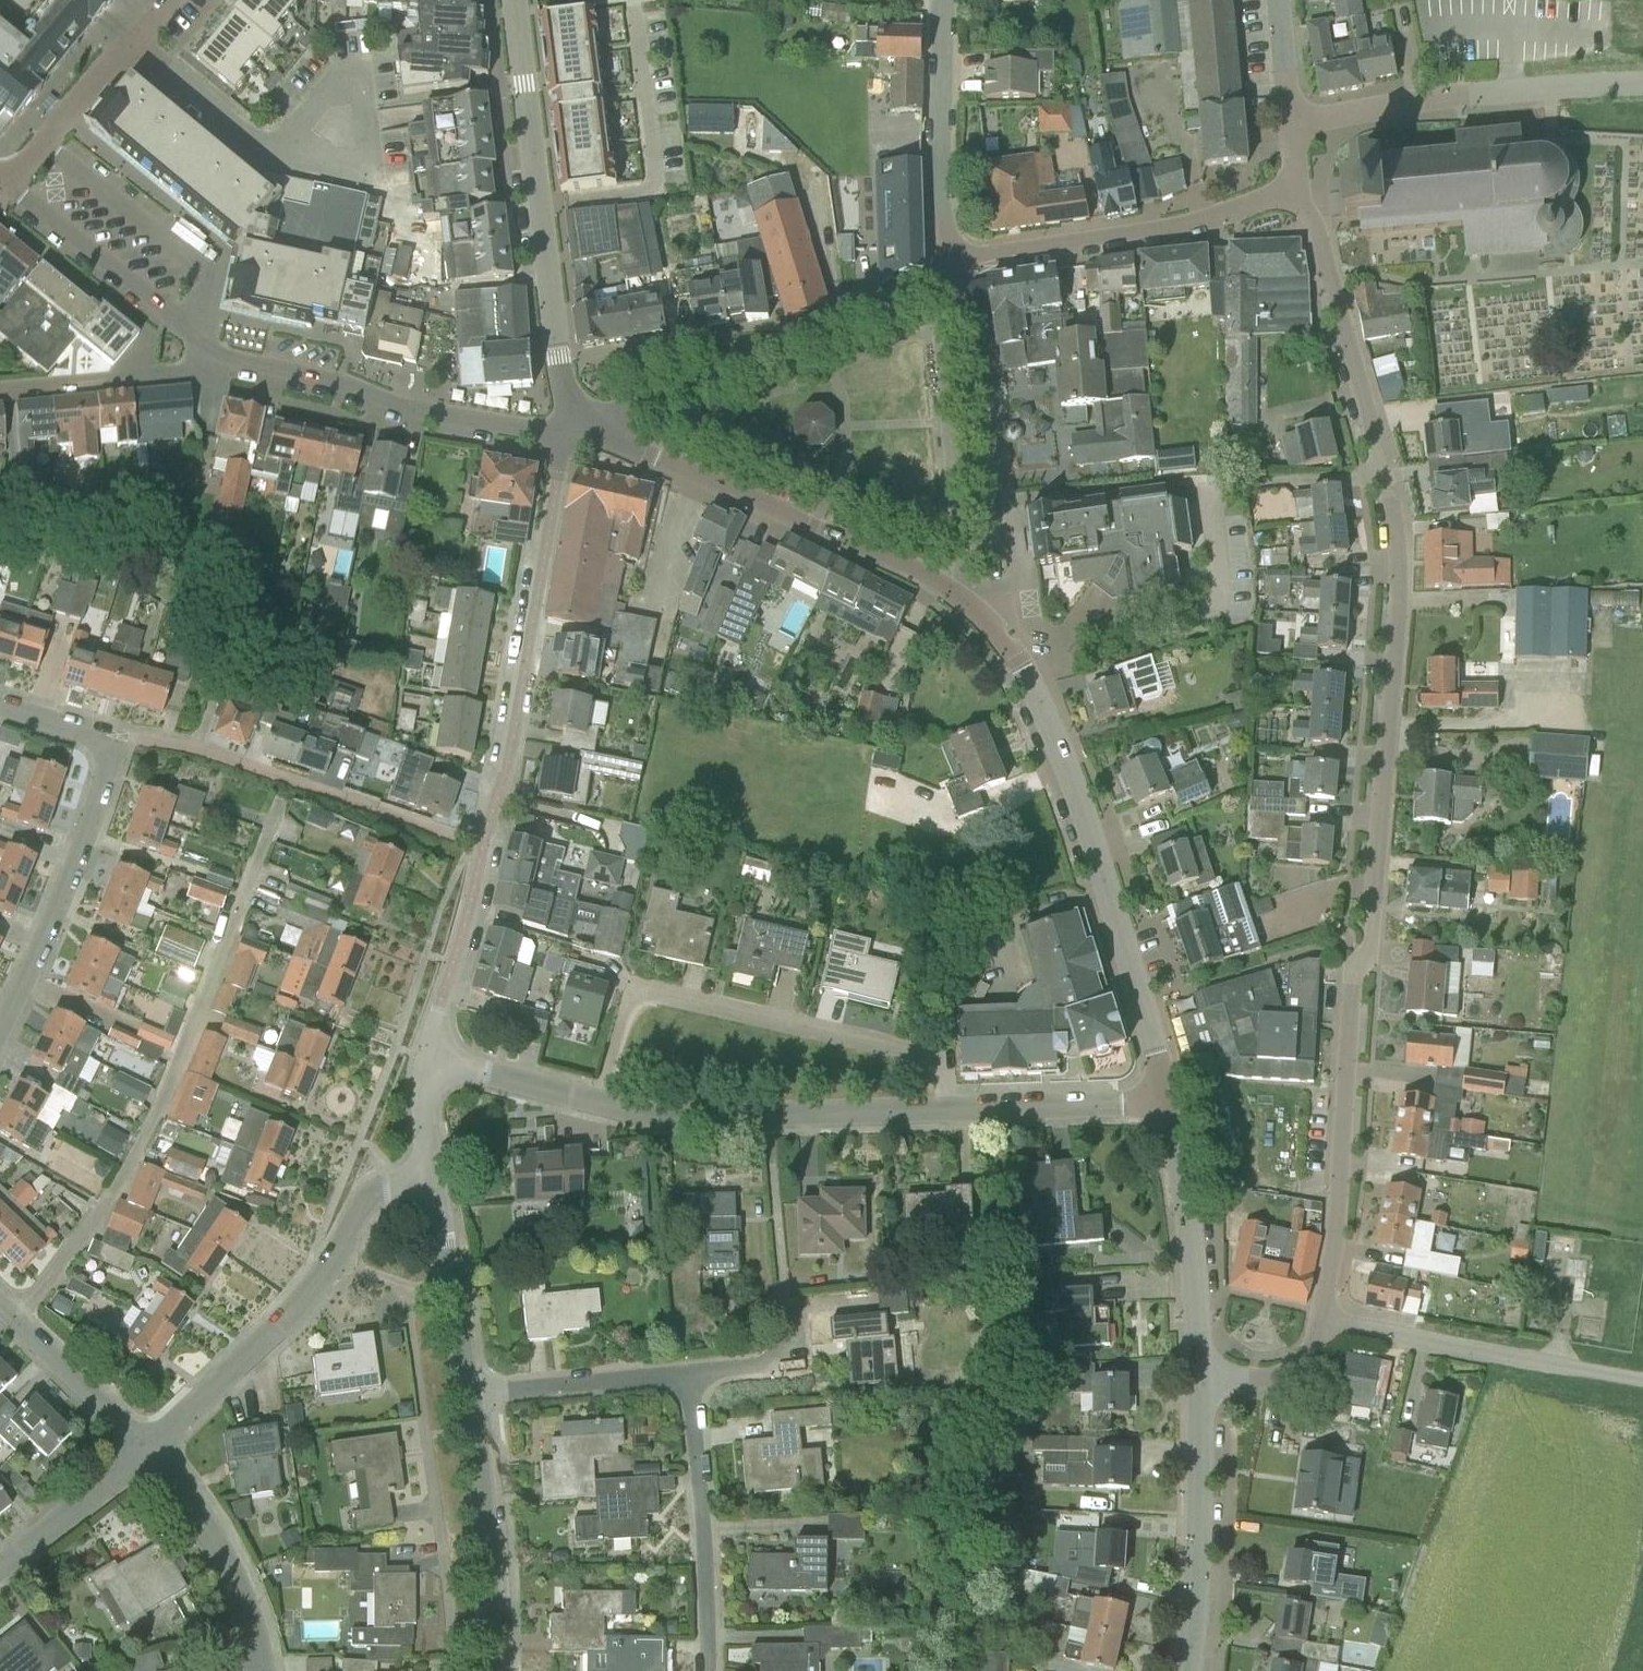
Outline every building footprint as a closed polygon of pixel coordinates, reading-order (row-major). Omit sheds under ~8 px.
[(62,62),(64,64),(77,48),(75,46),(90,28),(91,29),(110,6),(110,5),(115,0),(0,0),(0,139),(12,124),(13,125),(40,94),(39,93),(46,84),(45,83),(62,62)] [(207,50),(202,46),(193,57),(237,93),(296,21),(291,17),(299,7),(298,0),(248,0),(207,50)] [(378,5),(393,6),(393,11),(410,13),(409,19),(420,20),(421,32),(418,32),(407,33),(397,35),(405,96),(470,87),(471,75),(489,76),(490,59),(483,58),(485,27),(478,27),(480,0),(379,0),(378,5)] [(1182,56),(1188,120),(1202,118),(1201,111),(1190,1),(1176,2),(1176,0),(1120,0),(1127,62),(1182,56)] [(1237,51),(1232,0),(1196,0),(1190,1),(1201,111),(1243,107),(1237,51)] [(1345,0),(1333,0),(1336,22),(1349,20),(1345,0)] [(1394,54),(1390,35),(1370,40),(1365,18),(1363,18),(1361,0),(1345,0),(1349,20),(1350,19),(1354,43),(1363,89),(1362,82),(1398,76),(1394,54)] [(821,20),(821,22),(850,25),(852,7),(822,4),(821,20)] [(618,186),(614,160),(596,12),(540,19),(550,98),(555,98),(557,113),(552,113),(562,193),(618,186)] [(406,21),(407,33),(418,32),(418,21),(406,21)] [(347,34),(358,32),(356,23),(346,25),(347,34)] [(1333,46),(1328,23),(1308,26),(1322,97),(1363,89),(1354,43),(1333,46)] [(337,35),(347,34),(346,25),(336,26),(337,35)] [(306,38),(313,44),(320,35),(313,30),(306,38)] [(881,62),(890,62),(922,64),(922,60),(924,57),(925,51),(923,48),(923,31),(856,30),(856,46),(847,60),(846,62),(881,62)] [(300,46),(307,51),(313,44),(306,38),(300,46)] [(1038,75),(1054,76),(1054,54),(1035,55),(996,54),(996,67),(987,66),(987,99),(1036,99),(1036,91),(1038,91),(1038,75)] [(1080,61),(1072,63),(1074,78),(1083,76),(1080,61)] [(890,62),(889,112),(923,112),(924,66),(922,64),(890,62)] [(277,73),(270,81),(277,86),(284,79),(277,73)] [(1120,148),(1143,140),(1130,103),(1127,75),(1102,79),(1108,110),(1120,148)] [(239,250),(234,271),(226,310),(313,329),(315,322),(339,327),(368,197),(260,173),(255,178),(151,92),(143,85),(134,77),(117,98),(111,93),(86,124),(234,247),(239,250)] [(264,89),(271,94),(277,86),(270,81),(264,89)] [(457,205),(482,202),(497,200),(493,166),(497,166),(489,97),(431,105),(440,172),(435,172),(439,205),(438,207),(457,205)] [(687,135),(734,136),(734,108),(687,106),(687,135)] [(1040,135),(1071,135),(1071,107),(1040,108),(1040,135)] [(1205,146),(1206,168),(1249,164),(1243,107),(1201,111),(1202,118),(1205,146)] [(765,119),(763,119),(762,153),(799,155),(799,154),(765,119)] [(1359,158),(1359,160),(1360,165),(1356,165),(1357,186),(1345,187),(1348,222),(1361,221),(1362,236),(1464,227),(1467,257),(1546,250),(1547,260),(1559,259),(1562,258),(1565,257),(1568,255),(1571,253),(1573,251),(1575,249),(1577,246),(1579,243),(1580,240),(1581,237),(1582,234),(1582,231),(1582,227),(1582,224),(1581,221),(1580,218),(1579,215),(1577,212),(1575,209),(1573,207),(1571,205),(1573,202),(1574,199),(1575,195),(1576,192),(1577,189),(1577,185),(1577,182),(1577,178),(1576,175),(1575,171),(1573,168),(1572,165),(1570,162),(1567,160),(1565,157),(1562,155),(1558,153),(1555,151),(1552,150),(1549,149),(1546,148),(1542,148),(1523,150),(1522,134),(1456,140),(1458,156),(1378,163),(1378,159),(1377,157),(1376,155),(1375,154),(1374,153),(1373,152),(1371,151),(1369,151),(1368,151),(1366,151),(1364,152),(1363,153),(1361,154),(1361,155),(1360,157),(1359,158)] [(1153,172),(1161,201),(1187,190),(1181,162),(1151,168),(1143,140),(1120,148),(1128,172),(1129,176),(1153,172)] [(1089,154),(1103,218),(1104,222),(1139,214),(1137,206),(1161,201),(1153,172),(1129,176),(1128,172),(1116,174),(1111,149),(1089,154)] [(983,165),(992,233),(1090,220),(1084,191),(1056,195),(1049,156),(983,165)] [(922,193),(922,164),(897,164),(897,190),(877,191),(883,285),(902,276),(924,272),(922,193)] [(797,204),(796,205),(788,178),(748,190),(757,217),(756,217),(764,240),(781,298),(788,321),(830,308),(797,204)] [(739,212),(753,208),(749,194),(735,198),(739,212)] [(693,198),(695,209),(708,206),(706,196),(693,198)] [(368,197),(339,327),(345,328),(343,336),(365,340),(376,294),(380,277),(381,272),(363,267),(366,251),(373,248),(378,225),(384,200),(369,197),(368,197)] [(482,202),(457,205),(460,229),(454,229),(456,238),(443,287),(515,277),(507,210),(483,213),(482,202)] [(637,207),(647,256),(660,254),(650,205),(637,207)] [(647,256),(637,207),(588,211),(566,214),(573,264),(574,264),(577,291),(576,291),(579,311),(574,312),(581,349),(636,340),(629,294),(628,289),(618,290),(620,304),(596,308),(593,291),(597,290),(593,260),(620,256),(624,283),(651,278),(647,256)] [(13,244),(0,234),(0,259),(13,244)] [(380,277),(419,286),(414,242),(389,236),(381,272),(380,277)] [(716,249),(720,269),(729,324),(730,324),(730,320),(747,317),(748,324),(769,320),(766,301),(781,298),(764,240),(737,244),(737,246),(716,249)] [(1226,249),(1227,287),(1227,319),(1228,338),(1256,337),(1306,335),(1312,335),(1309,279),(1306,255),(1301,255),(1300,243),(1231,245),(1231,249),(1226,249)] [(4,303),(37,264),(13,244),(0,259),(0,302),(4,303)] [(1185,291),(1209,288),(1213,321),(1227,319),(1227,287),(1226,249),(1140,257),(1144,295),(1145,306),(1186,301),(1185,291)] [(1123,336),(1122,334),(1120,297),(1138,295),(1135,258),(1097,264),(1097,266),(1099,291),(1103,338),(1123,336)] [(1099,291),(1097,266),(1086,268),(1088,292),(1099,291)] [(0,315),(0,338),(46,376),(76,340),(75,339),(95,315),(92,312),(94,310),(89,306),(40,267),(2,316),(0,315)] [(707,321),(708,327),(729,324),(720,269),(714,270),(686,274),(672,277),(676,300),(691,298),(695,323),(707,321)] [(991,279),(1003,372),(1065,363),(1062,337),(1059,309),(1062,309),(1057,269),(991,279)] [(1375,286),(1355,290),(1365,342),(1412,333),(1409,314),(1406,297),(1383,300),(1382,293),(1376,294),(1375,286)] [(641,292),(629,294),(636,340),(668,334),(661,289),(641,292)] [(479,293),(455,295),(462,391),(534,385),(527,291),(479,293)] [(424,315),(390,307),(392,298),(376,294),(365,340),(362,354),(366,360),(402,368),(404,362),(417,365),(423,336),(419,335),(424,315)] [(76,340),(112,369),(138,337),(104,310),(100,315),(94,310),(92,312),(95,315),(75,339),(76,340)] [(1101,405),(1145,399),(1143,385),(1111,388),(1109,373),(1149,370),(1147,333),(1122,334),(1123,336),(1103,338),(1105,366),(1096,367),(1095,351),(1098,351),(1097,334),(1062,337),(1065,363),(1066,376),(1059,376),(1062,408),(1101,405)] [(1319,344),(1322,343),(1320,335),(1312,335),(1306,335),(1307,345),(1319,344)] [(1228,338),(1227,409),(1227,427),(1250,427),(1256,427),(1256,410),(1256,390),(1255,389),(1255,339),(1256,339),(1256,337),(1228,338)] [(1373,362),(1384,402),(1407,396),(1396,355),(1373,362)] [(139,426),(135,426),(137,446),(145,445),(163,444),(163,443),(182,442),(180,424),(192,423),(189,388),(136,393),(139,426)] [(1561,391),(1563,405),(1589,402),(1588,388),(1561,391)] [(132,393),(97,396),(100,433),(115,431),(117,449),(135,447),(137,447),(137,446),(135,426),(132,393)] [(1516,417),(1545,415),(1543,395),(1514,398),(1516,417)] [(95,433),(100,433),(97,396),(52,401),(55,430),(60,429),(61,436),(70,436),(73,463),(97,460),(95,433)] [(1120,464),(1154,460),(1149,398),(1145,399),(1101,405),(1103,434),(1073,437),(1076,466),(1120,462),(1120,464)] [(16,404),(16,405),(21,465),(34,464),(33,444),(49,441),(50,455),(56,454),(56,437),(61,436),(60,429),(55,430),(52,401),(16,404)] [(225,406),(222,405),(216,439),(218,439),(213,461),(227,464),(217,510),(241,516),(250,474),(260,422),(262,414),(238,409),(237,406),(227,404),(225,406)] [(837,408),(797,409),(798,445),(839,444),(837,408)] [(1459,425),(1425,429),(1428,462),(1462,458),(1462,454),(1492,451),(1491,445),(1507,443),(1505,421),(1459,426),(1459,425)] [(285,499),(301,430),(274,424),(260,422),(250,474),(277,479),(273,496),(285,499)] [(1298,433),(1306,469),(1338,461),(1329,424),(1298,433)] [(319,473),(320,473),(329,436),(301,430),(285,499),(298,502),(302,485),(316,488),(319,473)] [(359,515),(363,496),(362,495),(364,488),(373,451),(372,451),(372,452),(359,450),(361,444),(329,436),(320,473),(325,474),(322,489),(336,492),(333,509),(346,512),(359,515)] [(145,445),(137,446),(137,447),(135,447),(137,471),(147,470),(147,469),(147,468),(147,458),(146,457),(145,445)] [(1578,451),(1577,458),(1580,463),(1587,464),(1593,460),(1594,453),(1591,448),(1584,447),(1578,451)] [(414,473),(400,471),(403,458),(373,451),(364,488),(362,495),(363,496),(391,502),(388,515),(405,518),(414,473)] [(522,458),(490,453),(485,482),(473,480),(470,501),(512,508),(509,526),(500,525),(497,544),(524,548),(527,530),(528,530),(537,471),(521,469),(522,458)] [(1438,495),(1432,495),(1434,514),(1470,510),(1471,517),(1499,514),(1497,495),(1493,457),(1465,460),(1465,458),(1462,458),(1464,476),(1436,479),(1438,495)] [(611,631),(614,614),(625,559),(637,562),(655,488),(580,471),(567,514),(547,618),(606,630),(611,631)] [(7,511),(11,490),(12,487),(0,484),(0,511),(7,512),(7,511)] [(1344,521),(1341,488),(1313,491),(1313,494),(1295,496),(1296,509),(1314,507),(1316,524),(1344,521)] [(1167,490),(1121,496),(1121,502),(1107,504),(1106,501),(1082,504),(1083,510),(1066,512),(1065,501),(1040,505),(1041,511),(1029,513),(1036,568),(1073,564),(1075,585),(1101,581),(1102,587),(1110,593),(1116,593),(1117,601),(1180,593),(1175,554),(1192,551),(1186,505),(1176,507),(1168,501),(1167,490)] [(728,558),(746,522),(731,514),(729,518),(724,515),(726,511),(716,506),(714,510),(711,508),(695,540),(703,545),(684,592),(686,593),(681,607),(697,614),(722,553),(728,558)] [(329,527),(332,511),(315,508),(313,525),(329,527)] [(94,515),(85,514),(82,530),(91,532),(94,515)] [(1487,533),(1509,531),(1509,516),(1486,518),(1487,533)] [(1319,557),(1348,554),(1344,521),(1316,524),(1317,540),(1299,542),(1300,556),(1318,554),(1319,557)] [(1459,535),(1426,536),(1427,589),(1460,588),(1460,587),(1511,586),(1510,561),(1459,562),(1459,535)] [(821,597),(839,562),(788,536),(780,552),(764,544),(749,575),(744,572),(718,637),(740,648),(770,587),(788,596),(794,583),(821,597)] [(899,630),(914,600),(872,579),(872,578),(839,562),(821,597),(855,614),(858,610),(884,623),(876,638),(890,645),(898,630),(899,630)] [(1291,586),(1291,573),(1266,573),(1266,585),(1291,586)] [(80,577),(78,577),(75,588),(67,617),(82,621),(86,607),(108,613),(113,597),(105,595),(105,596),(91,591),(93,583),(80,579),(80,577)] [(67,617),(75,588),(65,585),(60,583),(51,613),(67,617)] [(1322,599),(1320,616),(1349,619),(1351,585),(1323,583),(1323,586),(1305,585),(1304,598),(1322,599)] [(326,586),(320,610),(344,616),(350,591),(326,586)] [(723,619),(733,593),(720,588),(710,614),(723,619)] [(487,624),(492,600),(455,594),(434,590),(430,611),(452,614),(451,618),(487,624)] [(1589,592),(1518,591),(1517,659),(1588,660),(1589,592)] [(409,611),(426,613),(427,605),(411,602),(409,611)] [(12,608),(1,605),(0,607),(0,660),(11,663),(26,613),(12,608)] [(424,624),(426,613),(409,611),(408,621),(424,624)] [(53,621),(26,613),(11,663),(37,671),(53,621)] [(658,623),(625,616),(614,614),(611,631),(606,630),(603,648),(558,639),(555,655),(565,656),(561,675),(599,683),(602,666),(614,668),(609,691),(642,697),(647,669),(658,623)] [(1318,649),(1347,652),(1349,619),(1320,616),(1319,633),(1301,632),(1300,645),(1318,647),(1318,649)] [(483,649),(487,624),(451,618),(447,642),(483,649)] [(111,699),(132,631),(119,627),(114,644),(112,644),(107,662),(96,658),(86,692),(111,699)] [(132,631),(111,699),(136,707),(146,673),(135,670),(140,652),(138,651),(143,634),(132,631)] [(75,633),(60,684),(86,692),(96,658),(82,654),(87,636),(75,633)] [(289,640),(276,637),(273,650),(287,652),(289,640)] [(1280,656),(1281,642),(1258,641),(1257,655),(1280,656)] [(483,649),(447,642),(446,643),(436,642),(433,662),(443,663),(442,667),(478,674),(483,649)] [(168,648),(165,661),(160,677),(146,673),(136,707),(162,714),(172,680),(186,684),(194,656),(168,648)] [(305,651),(293,648),(291,659),(302,661),(305,651)] [(405,660),(421,663),(422,654),(406,651),(405,660)] [(1144,660),(1126,665),(1102,672),(1105,684),(1089,689),(1090,692),(1087,693),(1090,705),(1094,704),(1099,723),(1137,712),(1134,701),(1140,699),(1144,704),(1160,700),(1163,694),(1152,658),(1144,660)] [(419,673),(421,663),(405,660),(403,670),(419,673)] [(1459,664),(1429,664),(1429,692),(1423,693),(1418,697),(1418,706),(1423,710),(1423,711),(1459,711),(1459,710),(1499,710),(1499,685),(1459,685),(1459,664)] [(474,700),(478,674),(442,667),(438,693),(474,700)] [(647,669),(642,697),(658,700),(664,672),(647,669)] [(1342,712),(1345,679),(1315,676),(1315,679),(1297,678),(1296,691),(1313,693),(1312,710),(1342,712)] [(249,682),(243,697),(225,690),(213,718),(214,718),(215,715),(223,718),(216,734),(243,745),(250,728),(255,730),(266,706),(271,691),(249,682)] [(355,716),(360,691),(337,686),(331,711),(355,716)] [(864,694),(858,723),(876,728),(876,727),(893,731),(900,703),(883,699),(883,698),(864,694)] [(609,707),(558,697),(552,730),(564,732),(560,749),(573,751),(595,755),(600,730),(606,731),(609,707)] [(475,734),(479,708),(443,702),(432,700),(428,722),(439,724),(439,727),(475,734)] [(293,766),(303,739),(289,734),(294,720),(279,715),(281,709),(267,704),(259,724),(271,729),(262,755),(293,766)] [(398,719),(414,722),(416,713),(400,710),(398,719)] [(1340,746),(1342,712),(1312,710),(1310,726),(1293,725),(1292,739),(1310,740),(1309,743),(1340,746)] [(355,758),(363,735),(339,726),(336,735),(321,730),(325,718),(312,713),(308,725),(303,739),(293,766),(324,777),(333,751),(355,758)] [(1246,732),(1246,715),(1230,719),(1246,732)] [(414,722),(398,719),(397,729),(413,732),(414,722)] [(470,759),(475,734),(439,727),(434,751),(470,759)] [(979,794),(1006,782),(985,730),(953,743),(967,778),(946,787),(960,821),(985,810),(979,794)] [(377,739),(363,735),(355,758),(369,763),(377,739)] [(1591,741),(1532,736),(1529,781),(1588,786),(1591,741)] [(1140,766),(1124,773),(1138,806),(1176,790),(1182,807),(1211,795),(1203,777),(1198,763),(1181,770),(1162,778),(1155,760),(1159,759),(1162,754),(1162,750),(1161,745),(1157,743),(1153,742),(1133,750),(1140,766)] [(646,749),(635,747),(632,763),(643,765),(646,749)] [(458,788),(428,779),(434,762),(405,752),(388,798),(447,819),(458,788)] [(873,767),(899,773),(902,759),(877,753),(873,767)] [(591,771),(590,774),(639,784),(642,766),(592,756),(589,771),(591,771)] [(10,789),(26,794),(54,804),(65,774),(20,759),(10,789)] [(578,768),(546,762),(541,794),(563,798),(562,803),(585,807),(590,774),(591,771),(589,771),(578,769),(578,768)] [(1248,814),(1285,816),(1305,818),(1307,799),(1335,801),(1338,767),(1293,763),(1291,780),(1289,801),(1262,800),(1248,799),(1248,814)] [(1474,818),(1475,804),(1483,805),(1485,782),(1457,780),(1457,779),(1418,776),(1414,823),(1453,827),(1462,827),(1474,818)] [(142,791),(134,817),(166,827),(171,813),(196,821),(200,810),(204,796),(177,787),(173,801),(142,791)] [(44,833),(54,804),(26,794),(21,811),(4,805),(0,818),(44,833)] [(326,832),(332,818),(311,809),(305,824),(326,832)] [(1284,829),(1285,816),(1248,814),(1247,840),(1278,843),(1276,862),(1286,862),(1286,863),(1330,866),(1333,832),(1284,829)] [(134,817),(125,842),(174,860),(178,849),(160,843),(166,827),(134,817)] [(1172,891),(1196,883),(1198,890),(1216,884),(1202,840),(1192,843),(1187,829),(1150,841),(1157,862),(1162,860),(1172,891)] [(565,852),(512,838),(507,861),(555,873),(557,863),(562,864),(565,852)] [(364,878),(388,888),(400,857),(377,848),(378,844),(366,839),(361,850),(373,855),(364,878)] [(23,888),(35,859),(8,848),(7,849),(0,846),(0,861),(2,862),(0,867),(0,879),(23,888)] [(617,888),(623,864),(604,859),(600,873),(588,870),(585,880),(617,888)] [(769,885),(774,867),(748,860),(744,879),(769,885)] [(555,873),(507,861),(501,886),(554,898),(557,887),(552,886),(555,873)] [(1536,903),(1539,869),(1490,866),(1488,892),(1508,894),(1508,901),(1536,903)] [(164,886),(116,867),(106,892),(137,904),(144,889),(160,895),(164,886)] [(209,868),(204,882),(229,891),(234,877),(209,868)] [(1471,875),(1442,873),(1410,870),(1409,883),(1405,885),(1404,891),(1408,894),(1407,907),(1439,910),(1439,909),(1469,911),(1471,875)] [(352,909),(376,918),(388,888),(364,878),(364,879),(352,874),(339,908),(351,913),(352,909)] [(12,918),(23,888),(0,879),(0,913),(12,918)] [(221,910),(227,893),(193,881),(187,897),(221,910)] [(333,904),(289,886),(284,899),(328,916),(333,904)] [(576,903),(554,898),(501,886),(495,910),(525,918),(523,925),(568,936),(576,903)] [(1241,886),(1167,910),(1179,944),(1183,942),(1194,973),(1261,951),(1251,921),(1252,921),(1241,886)] [(653,891),(643,931),(660,935),(655,957),(705,969),(715,923),(677,914),(680,898),(653,891)] [(137,904),(106,892),(97,917),(145,936),(149,925),(155,910),(138,904),(137,904)] [(610,913),(629,917),(633,898),(614,894),(610,913)] [(275,920),(320,937),(327,918),(283,901),(275,920)] [(620,960),(629,917),(610,913),(603,911),(594,954),(620,960)] [(961,1019),(962,1052),(963,1070),(978,1069),(979,1078),(1009,1077),(1012,1077),(1012,1076),(1043,1076),(1044,1067),(1058,1067),(1058,1057),(1068,1057),(1068,1052),(1078,1049),(1082,1060),(1125,1047),(1112,1004),(1104,1006),(1101,994),(1108,990),(1100,961),(1099,958),(1090,929),(1082,931),(1077,916),(1029,931),(1022,933),(1028,954),(1039,988),(1033,990),(1027,995),(1022,1001),(1020,1005),(1019,1010),(983,1011),(961,1011),(962,1019),(961,1019)] [(747,921),(734,976),(772,984),(775,969),(801,975),(810,936),(747,921)] [(254,944),(258,936),(254,928),(245,925),(240,938),(254,944)] [(532,944),(522,940),(523,939),(491,930),(483,957),(529,970),(535,949),(532,944)] [(202,946),(182,937),(166,931),(156,953),(193,968),(202,946)] [(352,980),(364,950),(340,940),(341,936),(329,931),(324,943),(315,966),(314,967),(352,980)] [(252,973),(254,967),(259,969),(266,950),(237,939),(228,964),(252,973)] [(134,961),(87,940),(76,966),(122,986),(129,971),(134,961)] [(1461,951),(1433,949),(1432,963),(1428,962),(1427,970),(1411,969),(1407,1014),(1458,1019),(1459,998),(1444,996),(1446,972),(1445,972),(1445,965),(1459,966),(1461,951)] [(850,994),(891,1003),(899,967),(832,951),(822,990),(849,997),(850,994)] [(1470,967),(1473,967),(1494,969),(1495,954),(1471,952),(1470,967)] [(533,972),(529,970),(483,957),(473,991),(523,1006),(533,972)] [(572,979),(560,1021),(598,1032),(610,987),(602,985),(606,972),(567,962),(563,976),(572,979)] [(1289,968),(1287,1012),(1318,1014),(1321,963),(1309,962),(1289,968)] [(315,966),(311,964),(298,998),(314,1005),(316,1001),(340,1011),(352,980),(314,967),(315,966)] [(100,993),(106,979),(122,986),(76,966),(65,990),(112,1011),(117,1001),(100,993)] [(1314,1084),(1318,1014),(1287,1012),(1284,1012),(1272,973),(1200,993),(1225,1079),(1305,1083),(1314,1084)] [(188,996),(191,987),(167,977),(157,1000),(182,1011),(188,996)] [(296,1004),(277,997),(274,1005),(293,1012),(296,1004)] [(538,1004),(535,1013),(545,1015),(547,1006),(538,1004)] [(535,1013),(521,1009),(517,1025),(547,1033),(551,1017),(545,1015),(535,1013)] [(174,1039),(183,1015),(171,1010),(162,1034),(141,1026),(135,1039),(140,1041),(143,1042),(169,1052),(174,1039)] [(42,1036),(87,1059),(99,1035),(54,1012),(42,1036)] [(261,1031),(224,1018),(219,1034),(256,1047),(261,1031)] [(316,1072),(328,1042),(303,1032),(305,1028),(293,1023),(292,1024),(287,1022),(273,1054),(273,1056),(274,1056),(316,1072)] [(209,1084),(225,1041),(203,1033),(187,1075),(209,1084)] [(87,1059),(42,1036),(30,1060),(60,1075),(53,1088),(76,1100),(85,1083),(78,1079),(87,1059)] [(1410,1036),(1407,1065),(1453,1070),(1456,1040),(1410,1036)] [(140,1041),(136,1050),(135,1054),(154,1063),(157,1064),(163,1052),(143,1042),(140,1041)] [(259,1073),(266,1076),(261,1091),(278,1098),(280,1093),(304,1103),(316,1072),(274,1056),(273,1056),(273,1054),(257,1048),(252,1061),(259,1073)] [(1507,1078),(1507,1076),(1466,1071),(1464,1091),(1523,1098),(1526,1080),(1507,1078)] [(119,1073),(110,1090),(142,1106),(151,1089),(145,1085),(119,1073)] [(209,1084),(187,1075),(185,1074),(172,1107),(197,1117),(210,1084),(209,1084)] [(18,1083),(5,1106),(34,1122),(42,1108),(58,1117),(62,1109),(69,1113),(76,1100),(53,1088),(47,1099),(18,1083)] [(1430,1131),(1483,1138),(1486,1124),(1462,1120),(1462,1123),(1452,1121),(1454,1107),(1434,1104),(1435,1101),(1402,1096),(1398,1126),(1430,1131)] [(34,1122),(5,1106),(0,1115),(0,1134),(36,1154),(42,1144),(26,1136),(34,1122)] [(233,1146),(255,1155),(280,1164),(292,1134),(267,1125),(269,1119),(248,1110),(233,1146)] [(1430,1131),(1398,1126),(1393,1156),(1425,1161),(1444,1164),(1447,1147),(1486,1153),(1488,1139),(1483,1138),(1430,1131)] [(110,1129),(99,1150),(116,1159),(127,1138),(110,1129)] [(218,1184),(241,1193),(244,1186),(267,1195),(280,1164),(255,1155),(233,1146),(218,1184)] [(1,1158),(14,1166),(22,1159),(0,1147),(0,1160),(1,1158)] [(150,1151),(147,1159),(153,1161),(156,1153),(150,1151)] [(202,1165),(198,1163),(178,1156),(172,1172),(196,1182),(202,1165)] [(579,1217),(578,1199),(579,1199),(577,1160),(536,1162),(535,1156),(513,1157),(516,1202),(554,1200),(556,1207),(557,1209),(558,1211),(560,1212),(562,1214),(563,1215),(565,1216),(568,1217),(570,1217),(572,1217),(579,1217)] [(109,1168),(98,1161),(93,1169),(95,1176),(103,1180),(109,1168)] [(1033,1168),(1035,1189),(1040,1248),(1083,1244),(1104,1242),(1103,1220),(1078,1222),(1074,1164),(1051,1166),(1051,1161),(1047,1161),(1047,1167),(1033,1168)] [(155,1195),(164,1175),(143,1166),(134,1186),(155,1195)] [(201,1202),(205,1191),(164,1175),(159,1186),(201,1202)] [(1244,1180),(1229,1180),(1228,1199),(1244,1200),(1244,1180)] [(29,1189),(21,1182),(8,1195),(0,1188),(0,1219),(29,1189)] [(1388,1186),(1383,1217),(1415,1223),(1421,1193),(1388,1186)] [(56,1199),(64,1191),(65,1191),(56,1187),(50,1193),(56,1199)] [(0,1219),(0,1254),(1,1256),(24,1232),(35,1221),(23,1210),(37,1196),(29,1189),(0,1219)] [(950,1249),(973,1248),(972,1191),(948,1191),(948,1198),(907,1198),(907,1234),(923,1234),(923,1243),(926,1247),(929,1250),(933,1252),(950,1252),(950,1249)] [(845,1243),(865,1242),(865,1193),(840,1193),(840,1202),(800,1203),(801,1257),(845,1256),(845,1243)] [(731,1295),(742,1294),(741,1272),(740,1272),(739,1235),(737,1235),(736,1195),(684,1197),(685,1221),(705,1221),(706,1275),(730,1274),(731,1295)] [(265,1199),(262,1205),(261,1210),(270,1213),(274,1203),(265,1199)] [(191,1231),(190,1231),(226,1256),(246,1228),(223,1213),(226,1209),(212,1200),(191,1231)] [(148,1215),(126,1206),(118,1203),(106,1231),(137,1244),(148,1215)] [(1305,1213),(1294,1211),(1293,1222),(1291,1233),(1302,1234),(1305,1213)] [(1446,1229),(1449,1216),(1434,1213),(1431,1226),(1436,1227),(1446,1229)] [(1383,1217),(1377,1247),(1407,1252),(1403,1271),(1457,1280),(1461,1261),(1430,1255),(1436,1227),(1431,1226),(1415,1223),(1383,1217)] [(1284,1300),(1291,1270),(1254,1262),(1261,1227),(1246,1223),(1231,1288),(1284,1300)] [(644,1237),(643,1224),(634,1225),(630,1230),(631,1238),(644,1237)] [(48,1230),(36,1243),(24,1232),(1,1256),(20,1274),(56,1237),(48,1230)] [(208,1284),(226,1256),(190,1231),(175,1255),(169,1251),(160,1264),(180,1277),(185,1270),(208,1284)] [(1307,1305),(1321,1238),(1290,1233),(1284,1261),(1292,1262),(1291,1270),(1284,1300),(1307,1305)] [(1438,1250),(1453,1254),(1458,1237),(1442,1233),(1438,1250)] [(1532,1263),(1543,1265),(1548,1235),(1537,1234),(1532,1263)] [(1527,1263),(1530,1244),(1516,1242),(1513,1241),(1510,1260),(1527,1263)] [(134,1260),(111,1250),(102,1246),(96,1261),(128,1274),(134,1260)] [(987,1269),(975,1268),(974,1275),(986,1276),(987,1269)] [(868,1271),(868,1272),(869,1290),(877,1290),(887,1289),(885,1270),(885,1269),(868,1271)] [(71,1279),(82,1285),(85,1280),(74,1274),(71,1279)] [(1402,1314),(1405,1299),(1420,1302),(1423,1290),(1408,1286),(1408,1284),(1371,1277),(1364,1306),(1402,1314)] [(89,1304),(95,1292),(71,1279),(64,1291),(89,1304)] [(152,1320),(149,1319),(174,1335),(192,1307),(171,1292),(173,1288),(159,1279),(152,1289),(166,1299),(152,1320)] [(890,1338),(888,1317),(909,1315),(906,1287),(887,1289),(877,1290),(881,1317),(831,1321),(833,1344),(852,1343),(852,1354),(848,1354),(851,1389),(889,1386),(889,1385),(899,1384),(895,1337),(890,1338)] [(586,1316),(584,1294),(544,1297),(543,1289),(521,1290),(527,1344),(546,1342),(546,1334),(561,1333),(561,1334),(587,1331),(586,1316)] [(1067,1348),(1111,1347),(1109,1311),(1094,1312),(1093,1290),(1071,1291),(1044,1292),(1045,1315),(1066,1315),(1067,1348)] [(1502,1290),(1500,1307),(1515,1309),(1517,1292),(1502,1290)] [(60,1299),(54,1310),(64,1316),(70,1304),(60,1299)] [(174,1335),(149,1319),(140,1314),(127,1333),(124,1331),(116,1343),(131,1353),(133,1349),(154,1364),(174,1335)] [(370,1351),(375,1350),(372,1334),(350,1337),(352,1354),(312,1359),(317,1392),(357,1386),(358,1393),(381,1390),(376,1359),(372,1360),(370,1351)] [(400,1335),(386,1337),(388,1350),(402,1348),(400,1335)] [(1372,1411),(1381,1362),(1348,1356),(1339,1404),(1372,1411)] [(1381,1362),(1372,1411),(1371,1414),(1382,1416),(1392,1364),(1381,1362)] [(15,1380),(0,1365),(0,1395),(15,1380)] [(1070,1386),(1070,1380),(1069,1367),(1025,1371),(1026,1397),(1040,1397),(1039,1388),(1068,1387),(1070,1386)] [(1112,1416),(1129,1415),(1129,1378),(1095,1379),(1082,1380),(1082,1396),(1095,1395),(1095,1414),(1089,1414),(1089,1432),(1112,1432),(1112,1416)] [(9,1403),(0,1395),(0,1412),(9,1403)] [(1447,1452),(1450,1435),(1451,1435),(1457,1401),(1429,1395),(1426,1407),(1422,1406),(1417,1430),(1418,1430),(1415,1446),(1432,1449),(1432,1448),(1447,1452)] [(28,1441),(53,1417),(33,1398),(18,1413),(9,1403),(0,1412),(0,1438),(15,1453),(27,1441),(28,1441)] [(966,1411),(978,1411),(978,1400),(965,1401),(966,1411)] [(397,1406),(399,1420),(413,1418),(411,1404),(397,1406)] [(284,1408),(286,1422),(296,1421),(301,1413),(300,1406),(284,1408)] [(1340,1416),(1351,1418),(1353,1408),(1341,1406),(1340,1416)] [(821,1451),(803,1453),(801,1430),(832,1427),(831,1410),(772,1415),(774,1441),(742,1443),(747,1496),(768,1494),(767,1490),(779,1488),(779,1492),(803,1490),(825,1488),(821,1451)] [(53,1417),(28,1441),(46,1459),(39,1465),(50,1476),(68,1457),(59,1448),(72,1435),(53,1417)] [(599,1498),(598,1482),(594,1482),(593,1461),(610,1460),(608,1423),(561,1425),(561,1426),(566,1426),(566,1439),(550,1440),(551,1457),(555,1457),(556,1463),(539,1464),(540,1487),(545,1487),(546,1501),(599,1498)] [(279,1457),(275,1428),(223,1436),(227,1465),(235,1464),(236,1473),(233,1474),(236,1498),(280,1491),(275,1457),(279,1457)] [(1410,1434),(1396,1431),(1391,1455),(1406,1458),(1410,1434)] [(353,1514),(355,1531),(392,1525),(388,1494),(403,1492),(395,1436),(331,1446),(335,1476),(364,1472),(369,1512),(353,1514)] [(1098,1440),(1068,1439),(1033,1438),(1033,1454),(1068,1455),(1067,1488),(1130,1490),(1131,1454),(1097,1454),(1098,1440)] [(1332,1514),(1339,1459),(1302,1455),(1295,1509),(1332,1514)] [(24,1483),(5,1463),(0,1468),(0,1477),(14,1492),(24,1483)] [(653,1477),(653,1465),(632,1466),(632,1478),(653,1477)] [(575,1544),(647,1540),(645,1517),(658,1516),(656,1493),(652,1493),(651,1479),(598,1482),(599,1498),(603,1497),(604,1518),(574,1520),(575,1544)] [(10,1507),(0,1495),(0,1515),(10,1507)] [(830,1529),(841,1530),(841,1538),(862,1539),(863,1519),(831,1517),(830,1529)] [(303,1544),(297,1533),(282,1541),(288,1552),(303,1544)] [(1079,1552),(1078,1569),(1125,1572),(1127,1537),(1098,1535),(1098,1536),(1078,1534),(1077,1552),(1079,1552)] [(829,1541),(796,1541),(796,1557),(750,1556),(750,1589),(788,1589),(788,1593),(828,1593),(829,1541)] [(1305,1556),(1291,1554),(1286,1583),(1313,1587),(1311,1598),(1343,1602),(1346,1585),(1335,1583),(1340,1548),(1307,1543),(1305,1556)] [(144,1615),(186,1590),(158,1544),(116,1569),(121,1578),(106,1586),(128,1623),(144,1614),(144,1615)] [(313,1575),(325,1574),(334,1562),(334,1551),(313,1551),(302,1551),(303,1566),(313,1566),(313,1575)] [(556,1553),(551,1557),(551,1562),(555,1566),(565,1567),(568,1563),(568,1556),(565,1554),(556,1553)] [(1031,1574),(1069,1582),(1073,1560),(1064,1558),(1036,1553),(1031,1574)] [(385,1556),(356,1556),(355,1574),(357,1574),(357,1580),(372,1580),(372,1630),(350,1631),(351,1647),(365,1648),(365,1662),(399,1662),(399,1648),(410,1648),(413,1646),(413,1626),(415,1626),(414,1575),(404,1576),(403,1568),(385,1568),(385,1556)] [(1065,1601),(1069,1582),(1031,1574),(1021,1571),(1017,1591),(1065,1601)] [(36,1580),(34,1585),(34,1593),(39,1596),(47,1595),(50,1590),(49,1583),(44,1579),(36,1580)] [(553,1653),(607,1653),(607,1638),(603,1638),(604,1617),(621,1617),(621,1593),(562,1593),(562,1610),(566,1610),(566,1616),(549,1616),(549,1639),(554,1639),(553,1653)] [(1078,1598),(1071,1630),(1090,1634),(1121,1640),(1128,1608),(1096,1601),(1096,1602),(1078,1598)] [(1311,1598),(1310,1608),(1283,1605),(1278,1640),(1296,1643),(1294,1657),(1303,1659),(1322,1662),(1338,1665),(1341,1649),(1307,1643),(1309,1626),(1343,1630),(1347,1603),(1343,1602),(1311,1598)] [(1372,1635),(1389,1639),(1394,1618),(1383,1616),(1377,1614),(1372,1635)] [(662,1629),(662,1637),(677,1636),(676,1622),(667,1623),(662,1629)] [(23,1623),(0,1642),(0,1670),(50,1670),(52,1669),(53,1670),(60,1670),(71,1663),(54,1641),(43,1649),(23,1623)] [(861,1651),(861,1629),(832,1629),(832,1650),(861,1651)] [(1090,1634),(1087,1650),(1067,1646),(1064,1660),(1084,1664),(1084,1666),(1109,1670),(1114,1670),(1121,1640),(1090,1634)] [(660,1639),(607,1638),(607,1653),(611,1653),(611,1670),(664,1670),(664,1653),(660,1653),(660,1639)] [(71,1646),(71,1662),(90,1661),(89,1646),(71,1646)] [(820,1647),(753,1647),(753,1666),(770,1665),(770,1670),(820,1670),(820,1647)] [(159,1653),(121,1662),(122,1670),(153,1670),(162,1668),(159,1653)] [(975,1670),(1010,1670),(1011,1655),(976,1653),(975,1670)] [(1275,1664),(1273,1670),(1320,1670),(1322,1662),(1303,1659),(1302,1669),(1275,1664)] [(376,1663),(342,1661),(342,1670),(375,1670),(376,1663)]
